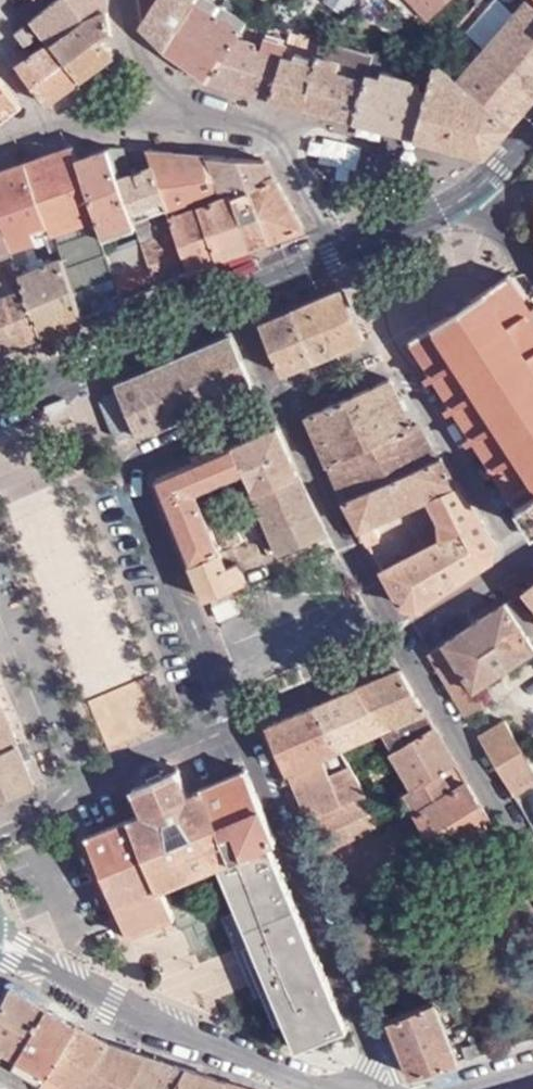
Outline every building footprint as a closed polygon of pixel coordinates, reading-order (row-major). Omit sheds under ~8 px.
[(73,0),(59,0),(21,28),(30,41),(43,32),(45,32),(52,41),(86,17),(73,0)] [(106,0),(73,0),(86,17),(107,9),(106,0)] [(167,47),(193,6),(196,0),(156,0),(141,21),(167,47)] [(428,17),(447,0),(412,0),(428,17)] [(532,74),(532,0),(528,0),(457,76),(500,111),(532,74)] [(167,47),(210,77),(238,35),(193,6),(167,47)] [(107,9),(86,17),(101,36),(110,32),(107,9)] [(210,77),(273,94),(282,59),(290,32),(253,14),(246,22),(238,35),(210,77)] [(101,36),(86,17),(52,41),(80,77),(113,52),(101,36)] [(30,41),(21,28),(16,32),(27,46),(45,32),(43,32),(30,41)] [(273,94),(304,103),(321,40),(301,35),(293,61),(282,59),(273,94)] [(304,103),(358,117),(370,74),(375,54),(321,40),(304,103)] [(80,77),(52,41),(18,65),(47,101),(60,92),(80,77)] [(471,147),(471,145),(500,111),(457,76),(444,65),(433,68),(429,88),(419,133),(471,147)] [(358,117),(419,133),(429,88),(370,74),(358,117)] [(532,99),(532,74),(500,111),(513,121),(532,99)] [(19,102),(0,78),(0,117),(19,102)] [(486,151),(513,121),(500,111),(471,145),(486,151)] [(75,146),(27,162),(54,231),(62,255),(66,264),(108,246),(79,160),(75,146)] [(112,146),(79,160),(108,246),(122,286),(125,296),(138,291),(159,282),(145,242),(137,219),(112,146)] [(173,215),(170,205),(155,165),(135,172),(126,147),(112,146),(137,219),(145,242),(159,282),(171,276),(191,268),(178,229),(173,215)] [(155,165),(170,205),(173,215),(233,193),(210,155),(150,149),(155,165)] [(267,160),(210,155),(233,193),(276,177),(267,160)] [(0,172),(0,205),(14,245),(27,240),(54,231),(27,162),(0,172)] [(276,177),(233,193),(244,222),(258,218),(271,239),(305,227),(276,177)] [(244,222),(233,193),(173,215),(178,229),(191,268),(208,262),(224,255),(254,245),(244,222)] [(14,245),(0,205),(0,250),(14,245)] [(258,218),(244,222),(254,245),(271,239),(258,218)] [(27,240),(14,245),(16,252),(23,270),(35,265),(27,240)] [(122,286),(108,246),(66,264),(85,314),(100,307),(105,304),(101,294),(122,286)] [(4,348),(23,340),(43,331),(23,270),(16,252),(0,257),(0,337),(4,348)] [(66,264),(62,255),(35,265),(23,270),(43,331),(60,324),(85,314),(66,264)] [(532,525),(532,313),(508,275),(413,338),(532,525)] [(343,287),(294,308),(314,358),(364,337),(343,287)] [(314,358),(294,308),(263,321),(283,371),(314,358)] [(138,373),(117,382),(138,432),(253,384),(232,334),(220,339),(202,347),(138,373)] [(414,426),(413,425),(391,378),(307,413),(329,463),(414,426)] [(419,423),(413,425),(414,426),(329,463),(345,498),(438,458),(419,423)] [(278,426),(236,444),(246,472),(256,495),(300,477),(278,426)] [(156,477),(192,565),(220,554),(197,492),(246,472),(236,444),(156,477)] [(443,458),(438,458),(345,498),(368,541),(382,534),(375,520),(430,499),(429,497),(459,482),(443,458)] [(314,510),(300,477),(256,495),(279,553),(326,532),(314,510)] [(496,542),(459,482),(429,497),(430,499),(437,510),(440,516),(442,528),(440,540),(383,567),(408,612),(495,557),(496,542)] [(233,548),(221,553),(228,571),(241,566),(233,548)] [(220,554),(192,565),(205,598),(247,583),(241,566),(228,571),(221,553),(220,554)] [(247,583),(205,598),(207,601),(228,591),(231,598),(250,590),(247,583)] [(522,593),(532,606),(532,585),(522,593)] [(517,592),(444,641),(427,652),(465,715),(481,706),(473,688),(532,649),(532,611),(517,592)] [(399,668),(354,685),(380,727),(392,748),(433,725),(399,668)] [(354,685),(312,702),(337,745),(380,727),(354,685)] [(18,742),(9,720),(1,700),(0,700),(0,751),(18,742)] [(337,745),(312,702),(278,715),(266,720),(286,764),(294,762),(301,766),(293,781),(308,818),(362,788),(364,787),(337,745)] [(478,736),(512,793),(532,779),(532,769),(503,720),(478,736)] [(492,822),(433,725),(392,748),(406,771),(414,784),(402,789),(440,853),(492,822)] [(35,784),(28,767),(18,742),(0,751),(0,800),(35,784)] [(294,762),(286,764),(293,781),(301,766),(294,762)] [(269,843),(277,840),(275,835),(245,769),(192,793),(180,767),(132,787),(142,812),(86,835),(129,935),(174,917),(162,887),(219,864),(257,954),(253,956),(268,990),(263,992),(276,1023),(286,1020),(297,1047),(349,1025),(269,843)] [(362,788),(308,818),(324,850),(380,822),(362,788)] [(0,1011),(0,1044),(21,1056),(50,1010),(11,987),(0,1011)] [(465,996),(462,990),(450,994),(453,1001),(465,996)] [(412,1074),(460,1060),(437,1000),(390,1019),(412,1074)] [(21,1056),(14,1069),(42,1086),(78,1028),(50,1010),(21,1056)] [(42,1086),(48,1088),(85,1088),(110,1049),(78,1028),(42,1086)] [(467,1059),(495,1050),(491,1039),(463,1047),(467,1059)] [(110,1049),(85,1088),(129,1088),(147,1059),(110,1049)] [(147,1059),(129,1088),(179,1088),(189,1071),(147,1059)] [(189,1071),(179,1088),(226,1088),(229,1083),(189,1071)]
